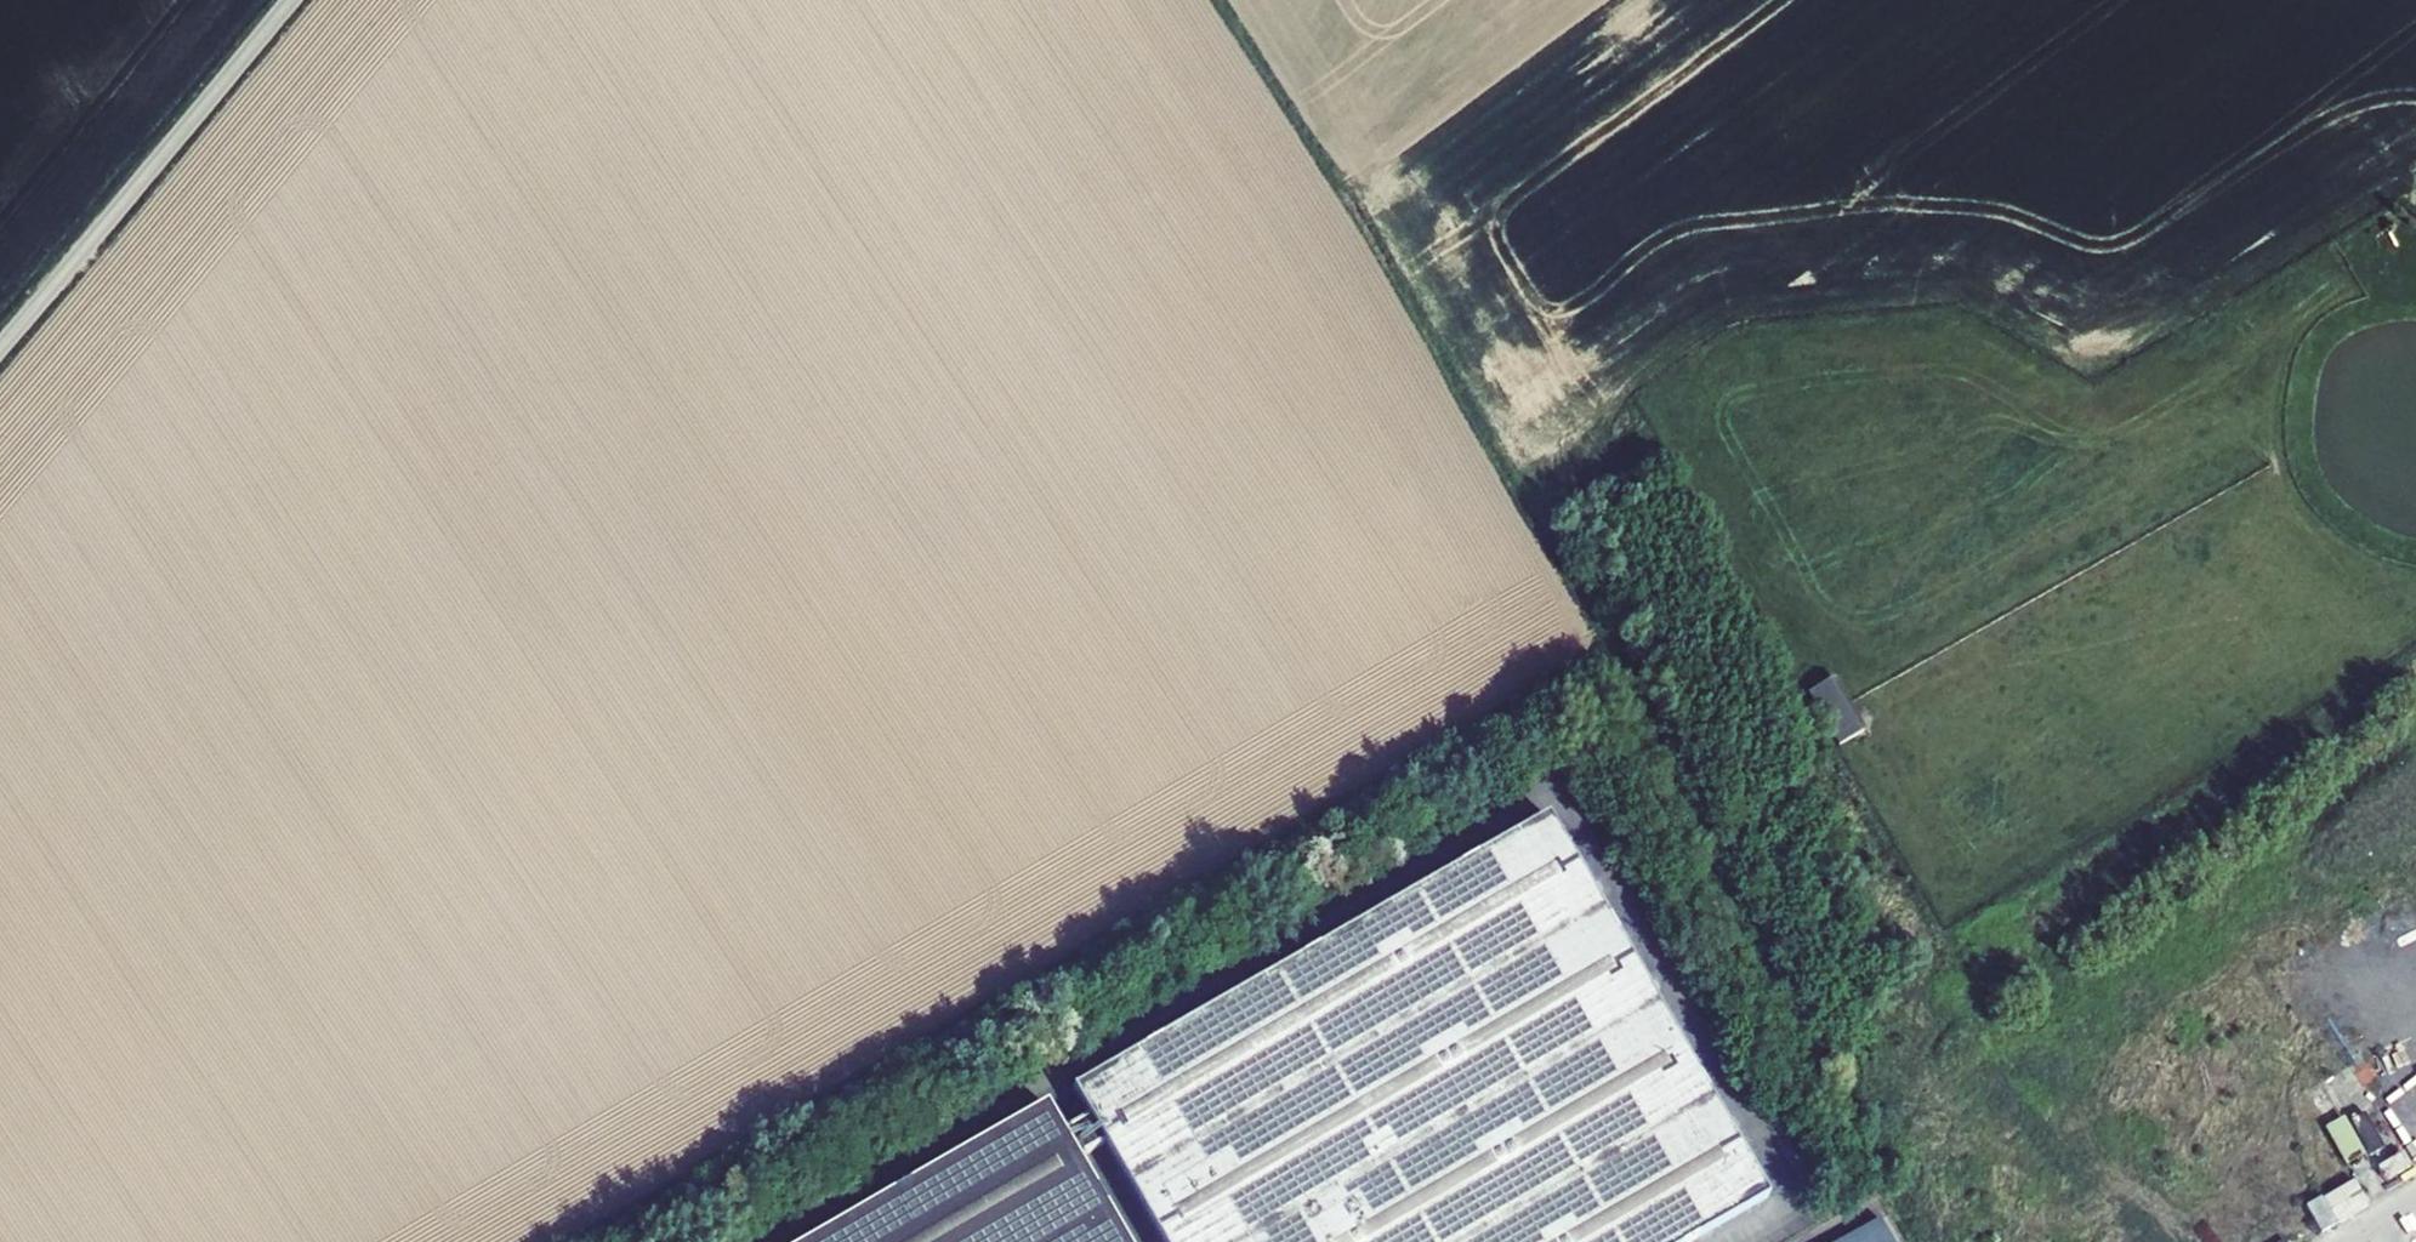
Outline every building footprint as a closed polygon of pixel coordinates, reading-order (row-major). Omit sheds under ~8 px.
[(1837,678),(1813,692),(1845,744),(1869,730),(1837,678)] [(1071,1088),(1088,1116),(1103,1143),(1161,1241),(1689,1241),(1767,1197),(1547,815),(1071,1088)] [(1046,1104),(806,1241),(1126,1241),(1077,1157),(1062,1131),(1046,1104)] [(1088,1116),(1062,1131),(1077,1157),(1103,1143),(1088,1116)] [(2347,1123),(2329,1134),(2350,1171),(2369,1160),(2347,1123)] [(2353,1180),(2306,1207),(2320,1231),(2367,1204),(2353,1180)] [(1882,1220),(1841,1241),(1894,1241),(1882,1220)]
